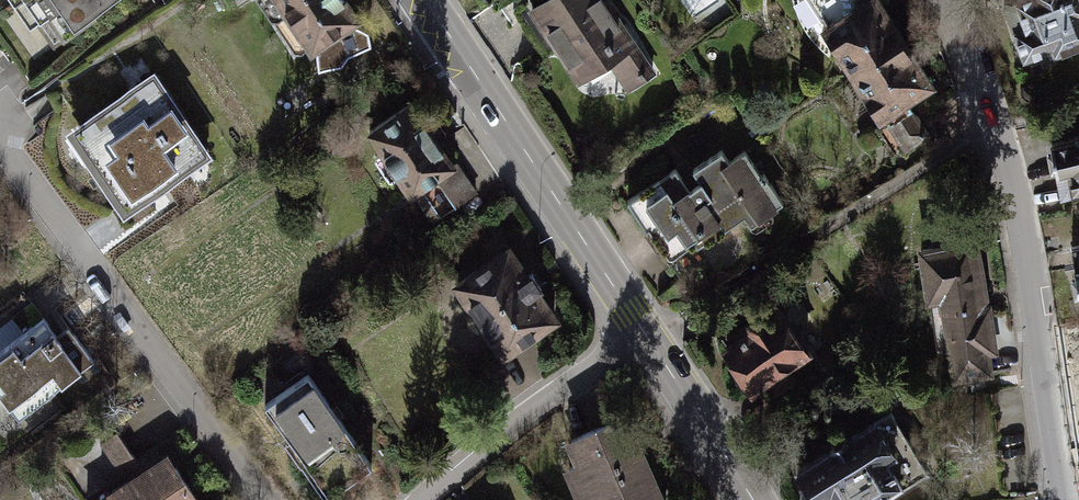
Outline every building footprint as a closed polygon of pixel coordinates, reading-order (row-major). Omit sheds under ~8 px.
[(43,51),(53,44),(63,37),(73,30),(88,20),(116,0),(10,0),(43,51)] [(300,67),(364,25),(348,0),(256,0),(300,67)] [(528,14),(574,95),(611,74),(623,97),(657,78),(642,52),(636,40),(613,0),(553,0),(528,14)] [(808,26),(816,39),(841,78),(895,39),(873,6),(869,0),(792,0),(808,26)] [(1007,3),(1025,60),(1056,48),(1056,57),(1078,48),(1078,0),(1017,0),(1007,3)] [(932,91),(895,39),(841,78),(876,133),(932,91)] [(156,72),(66,132),(123,216),(213,156),(156,72)] [(415,104),(372,135),(421,204),(464,173),(415,104)] [(1044,140),(1055,204),(1078,200),(1078,135),(1044,140)] [(676,167),(622,200),(643,233),(654,225),(680,266),(701,253),(697,246),(724,229),(727,227),(742,218),(751,232),(790,207),(750,144),(734,154),(728,145),(686,172),(694,184),(689,187),(676,167)] [(980,240),(922,249),(930,305),(941,303),(954,386),(994,380),(991,359),(998,358),(980,240)] [(1061,243),(1071,304),(1078,303),(1078,240),(1061,243)] [(512,243),(454,284),(499,358),(561,322),(512,243)] [(782,307),(716,347),(747,395),(816,356),(782,307)] [(60,331),(47,315),(0,351),(0,390),(19,416),(70,377),(80,369),(93,359),(67,326),(60,331)] [(309,377),(261,411),(289,449),(298,461),(326,499),(371,467),(344,428),(335,415),(309,377)] [(791,468),(810,499),(889,499),(919,482),(905,458),(914,452),(891,414),(791,468)] [(567,444),(578,467),(569,471),(582,499),(668,499),(630,415),(567,444)] [(171,449),(142,468),(117,429),(98,441),(123,479),(91,499),(204,499),(199,493),(171,449)]
